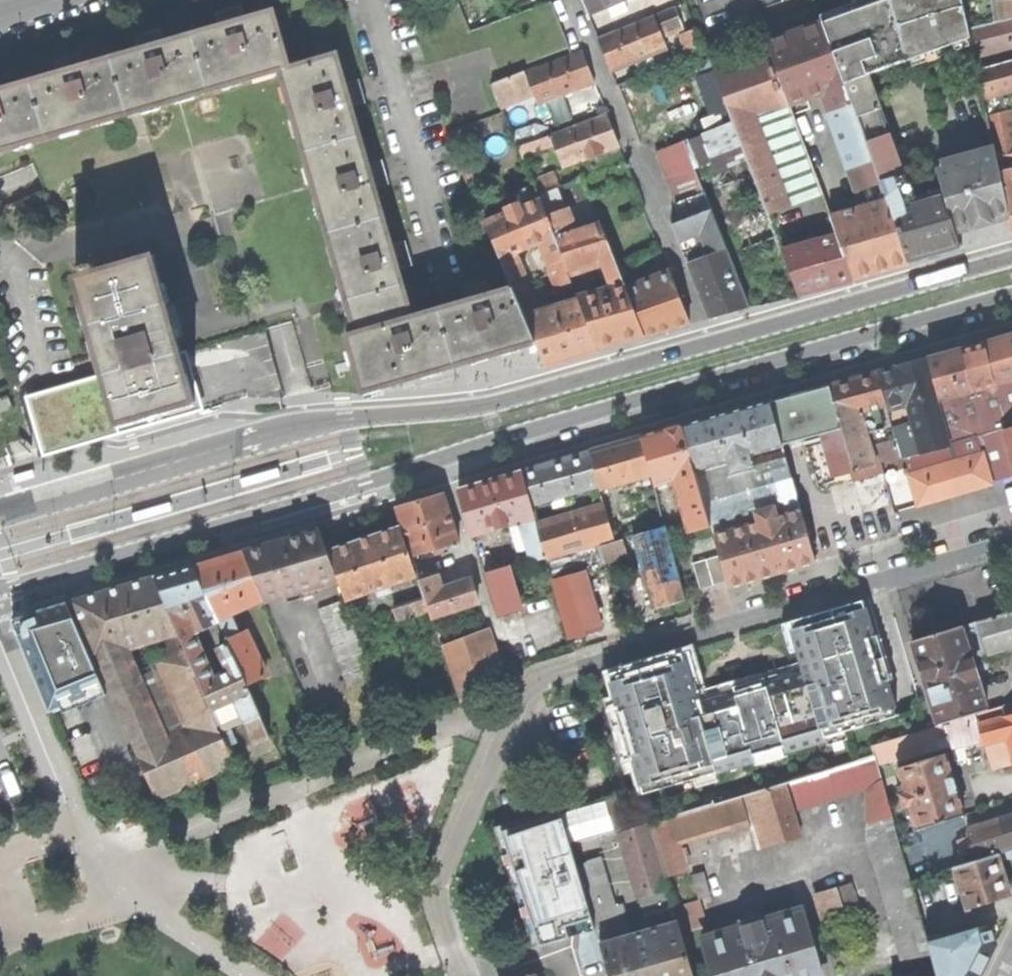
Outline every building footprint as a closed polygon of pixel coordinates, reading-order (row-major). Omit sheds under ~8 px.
[(586,6),(589,13),(621,0),(583,0),(586,6)] [(761,29),(750,0),(695,0),(713,48),(761,31),(761,29)] [(761,29),(766,28),(760,11),(785,2),(784,0),(750,0),(761,29)] [(844,85),(871,75),(891,68),(939,51),(971,40),(963,0),(889,0),(823,24),(844,85)] [(971,40),(977,70),(1011,60),(1011,0),(963,0),(971,40)] [(220,25),(243,18),(240,6),(228,9),(216,12),(220,25)] [(674,8),(653,16),(660,35),(682,27),(674,8)] [(272,10),(243,18),(220,25),(163,42),(139,49),(82,66),(58,73),(30,81),(47,138),(280,69),(289,67),(272,10)] [(470,31),(481,27),(476,13),(465,17),(470,31)] [(660,35),(653,16),(598,38),(607,61),(611,71),(666,49),(660,35)] [(827,91),(844,85),(823,24),(767,44),(770,53),(788,105),(806,98),(827,91)] [(697,29),(682,34),(691,58),(706,52),(697,29)] [(139,49),(163,42),(159,30),(146,33),(135,37),(139,49)] [(581,52),(526,73),(534,95),(538,104),(593,83),(588,69),(581,52)] [(360,134),(352,105),(345,81),(336,53),(289,67),(280,69),(303,151),(360,134)] [(733,124),(788,105),(770,53),(714,74),(733,124)] [(58,73),(82,66),(78,54),(67,57),(54,60),(58,73)] [(984,100),(1000,95),(1011,92),(1011,60),(977,70),(984,100)] [(534,95),(526,73),(525,71),(490,85),(499,109),(534,95)] [(887,202),(888,207),(891,206),(915,200),(888,124),(871,75),(844,85),(851,103),(862,133),(873,163),(880,184),(887,202)] [(345,81),(352,105),(364,102),(360,89),(357,78),(345,81)] [(0,90),(0,152),(47,138),(30,81),(0,90)] [(851,103),(844,85),(827,91),(828,111),(851,103)] [(989,116),(1005,112),(1001,99),(1000,95),(984,100),(988,116),(989,116)] [(1005,112),(1011,110),(1011,104),(1010,97),(1001,99),(1005,112)] [(862,133),(851,103),(828,111),(839,141),(862,133)] [(822,193),(788,105),(733,124),(736,131),(747,162),(753,175),(767,212),(768,215),(790,206),(790,205),(822,193)] [(996,145),(1011,142),(1011,116),(1011,110),(1005,112),(989,116),(996,145)] [(606,114),(551,136),(555,147),(562,167),(618,145),(615,136),(606,114)] [(724,135),(736,131),(733,124),(721,128),(724,135)] [(537,126),(514,135),(519,148),(542,139),(537,126)] [(747,162),(736,131),(724,135),(721,128),(685,142),(696,169),(715,161),(720,172),(747,162)] [(873,163),(862,133),(839,141),(858,193),(865,190),(880,184),(873,163)] [(384,216),(375,187),(368,163),(360,134),(303,151),(327,233),(384,216)] [(523,159),(555,147),(551,136),(542,139),(519,148),(523,159)] [(676,204),(705,193),(696,169),(685,142),(656,153),(676,204)] [(996,145),(1000,167),(1011,165),(1011,142),(996,145)] [(939,176),(943,191),(944,191),(956,230),(984,222),(1010,214),(1006,199),(1000,171),(995,148),(941,164),(943,171),(939,176)] [(368,163),(375,187),(387,183),(384,172),(380,160),(368,163)] [(1006,199),(1011,198),(1011,169),(1000,171),(1006,199)] [(538,195),(560,186),(555,173),(533,182),(538,195)] [(735,224),(767,212),(753,175),(721,187),(735,224)] [(887,202),(880,184),(865,190),(870,207),(887,202)] [(915,200),(891,206),(910,262),(936,255),(961,248),(956,230),(944,191),(943,191),(915,200)] [(711,211),(705,193),(676,204),(682,222),(693,217),(711,211)] [(548,266),(563,260),(554,238),(545,216),(539,201),(520,209),(507,214),(485,223),(509,282),(524,276),(526,275),(517,253),(527,249),(539,244),(548,266)] [(888,207),(887,202),(870,207),(831,218),(839,237),(854,278),(882,270),(910,262),(891,206),(888,207)] [(507,214),(520,209),(518,203),(505,209),(507,214)] [(554,238),(555,237),(575,232),(566,208),(545,216),(554,238)] [(711,211),(693,217),(704,245),(708,257),(726,250),(711,211)] [(768,215),(767,212),(735,224),(739,236),(771,224),(768,215)] [(404,284),(399,268),(392,245),(384,216),(327,233),(347,300),(404,284)] [(704,245),(693,217),(682,222),(673,225),(679,241),(684,253),(695,249),(704,245)] [(600,262),(614,257),(601,224),(575,232),(555,237),(569,271),(600,262)] [(779,245),(782,253),(817,243),(815,236),(803,240),(802,238),(779,245)] [(743,250),(749,267),(754,281),(763,304),(780,299),(798,294),(782,253),(779,245),(776,237),(743,250)] [(839,237),(817,243),(833,284),(854,278),(839,237)] [(392,245),(399,268),(411,265),(407,253),(404,241),(392,245)] [(833,284),(817,243),(782,253),(798,294),(815,289),(833,284)] [(697,254),(695,249),(684,253),(686,258),(697,254)] [(750,307),(726,250),(708,257),(688,265),(710,319),(730,313),(750,307)] [(152,255),(94,271),(81,275),(72,278),(101,376),(27,398),(43,455),(197,411),(152,255)] [(610,287),(624,283),(614,257),(600,262),(610,287)] [(552,279),(568,273),(563,260),(548,266),(547,266),(552,279)] [(81,275),(94,271),(92,263),(78,267),(81,275)] [(754,281),(749,267),(745,269),(750,283),(754,281)] [(574,288),(568,273),(552,279),(558,294),(574,288)] [(667,331),(690,324),(670,275),(628,291),(645,337),(667,331)] [(529,289),(524,276),(509,282),(512,288),(514,294),(529,289)] [(466,301),(490,295),(487,282),(477,285),(463,289),(466,301)] [(586,294),(608,347),(627,342),(645,337),(628,291),(624,283),(610,287),(586,294)] [(347,300),(356,333),(413,317),(408,299),(404,284),(347,300)] [(512,288),(490,295),(466,301),(438,309),(455,367),(535,343),(523,316),(514,294),(512,288)] [(537,311),(529,289),(514,294),(523,316),(537,311)] [(597,350),(608,347),(586,294),(577,297),(579,302),(597,350)] [(538,314),(537,311),(523,316),(535,343),(545,365),(571,357),(597,350),(579,302),(538,314)] [(333,310),(336,322),(349,318),(346,306),(333,310)] [(363,394),(455,367),(438,309),(413,317),(356,333),(347,335),(363,394)] [(928,358),(951,444),(965,440),(1001,429),(1011,426),(1011,335),(985,342),(928,358)] [(891,368),(877,372),(886,406),(896,438),(901,458),(951,444),(928,358),(891,368)] [(339,379),(346,377),(344,372),(351,370),(348,361),(335,365),(339,379)] [(863,376),(829,385),(854,472),(876,465),(872,448),(881,442),(880,432),(886,430),(880,407),(886,406),(877,372),(863,376)] [(798,394),(772,401),(781,435),(825,423),(836,464),(839,464),(842,475),(851,472),(854,472),(829,385),(798,394)] [(697,421),(682,425),(711,526),(720,556),(727,581),(729,587),(816,562),(816,560),(808,534),(770,401),(697,421)] [(651,434),(643,436),(653,473),(656,484),(674,479),(689,532),(711,526),(682,425),(651,434)] [(1001,429),(965,440),(969,452),(981,448),(983,455),(911,475),(919,504),(958,493),(991,483),(990,482),(1011,475),(1011,468),(1001,429)] [(599,449),(590,451),(600,484),(601,487),(653,473),(643,436),(599,449)] [(896,438),(884,441),(890,461),(901,458),(896,438)] [(553,462),(523,471),(532,504),(600,484),(590,451),(553,462)] [(882,464),(876,465),(854,472),(851,472),(864,518),(808,534),(816,560),(901,535),(882,464)] [(280,477),(277,469),(240,479),(241,483),(242,488),(246,487),(280,477)] [(14,479),(15,483),(36,478),(34,470),(18,474),(13,475),(14,479)] [(460,489),(473,534),(495,527),(497,535),(514,530),(512,523),(527,519),(535,546),(530,548),(533,559),(546,556),(538,524),(532,504),(523,471),(490,480),(460,489)] [(423,499),(397,507),(412,555),(459,541),(444,493),(423,499)] [(133,518),(134,522),(171,511),(169,503),(137,512),(132,513),(133,518)] [(606,504),(538,524),(546,556),(547,558),(616,538),(606,504)] [(671,603),(685,599),(665,526),(636,534),(656,607),(671,603)] [(338,579),(345,598),(376,588),(378,595),(392,590),(390,583),(417,574),(402,527),(365,538),(328,550),(338,579)] [(285,539),(245,550),(265,599),(266,601),(338,579),(328,550),(320,528),(285,539)] [(611,561),(635,556),(631,539),(607,544),(611,561)] [(601,545),(550,560),(572,637),(586,633),(601,629),(584,571),(606,565),(601,545)] [(221,558),(195,566),(219,620),(220,619),(230,642),(250,688),(269,680),(246,630),(240,632),(232,614),(265,599),(245,550),(221,558)] [(727,581),(720,556),(693,563),(700,589),(727,581)] [(175,572),(156,577),(212,707),(215,715),(228,745),(238,741),(231,724),(246,717),(258,743),(272,736),(250,688),(230,642),(221,645),(220,649),(229,671),(214,678),(195,631),(219,620),(195,566),(175,572)] [(496,570),(486,573),(499,616),(521,609),(508,566),(496,570)] [(438,574),(421,579),(426,597),(430,609),(432,617),(479,602),(471,578),(455,584),(443,587),(438,574)] [(212,707),(156,577),(118,588),(76,601),(159,794),(235,760),(228,745),(215,715),(212,707)] [(397,620),(430,609),(426,597),(394,608),(397,620)] [(345,598),(318,608),(347,686),(373,677),(345,598)] [(825,735),(896,715),(885,676),(882,676),(871,639),(873,637),(863,600),(789,621),(804,673),(791,676),(709,700),(696,704),(682,652),(607,674),(618,711),(621,710),(634,753),(631,754),(643,792),(755,760),(754,756),(784,747),(786,751),(826,740),(825,735)] [(51,710),(105,688),(69,603),(45,610),(30,614),(23,628),(29,644),(25,645),(51,710)] [(938,724),(977,713),(988,709),(972,658),(1011,647),(1011,610),(903,642),(909,659),(915,678),(923,675),(938,724)] [(13,618),(25,645),(29,644),(23,628),(30,614),(13,618)] [(460,704),(504,675),(488,629),(440,644),(456,693),(460,704)] [(977,713),(983,738),(992,768),(1011,763),(1011,702),(988,709),(977,713)] [(983,738),(977,713),(938,724),(873,744),(876,754),(879,767),(895,760),(893,754),(949,736),(952,746),(954,754),(963,752),(961,744),(970,741),(972,749),(979,748),(977,740),(983,738)] [(926,827),(964,815),(957,792),(958,791),(956,784),(954,778),(953,777),(945,753),(899,767),(903,781),(896,783),(907,818),(913,816),(917,829),(926,827)] [(876,754),(650,823),(665,876),(686,870),(684,862),(689,860),(685,847),(680,848),(678,842),(730,827),(731,832),(750,826),(756,849),(800,837),(789,799),(794,797),(797,808),(868,786),(867,840),(902,961),(931,953),(927,940),(911,881),(898,835),(879,767),(876,754)] [(643,912),(674,904),(665,876),(650,823),(626,830),(614,793),(561,811),(565,824),(569,839),(614,825),(615,829),(619,828),(643,912)] [(1011,847),(1011,814),(968,828),(970,835),(957,840),(960,850),(973,846),(977,858),(1011,847)] [(567,927),(592,919),(590,913),(569,839),(565,824),(505,843),(536,938),(567,927)] [(898,835),(911,881),(939,872),(926,827),(917,829),(898,835)] [(911,881),(927,940),(957,932),(952,912),(1010,894),(1004,875),(998,853),(939,872),(911,881)] [(692,874),(699,898),(710,895),(703,871),(692,874)] [(817,893),(826,923),(848,918),(846,914),(859,910),(850,882),(838,888),(817,893)] [(675,906),(678,919),(682,932),(707,925),(699,899),(675,906)] [(609,975),(695,975),(682,932),(678,919),(629,933),(624,919),(618,919),(614,906),(590,913),(592,919),(609,975)] [(704,938),(715,975),(820,975),(800,910),(761,921),(760,916),(744,920),(745,926),(704,938)] [(937,975),(969,975),(994,922),(957,932),(927,940),(931,953),(937,975)] [(523,965),(500,974),(500,975),(527,975),(523,965)]
